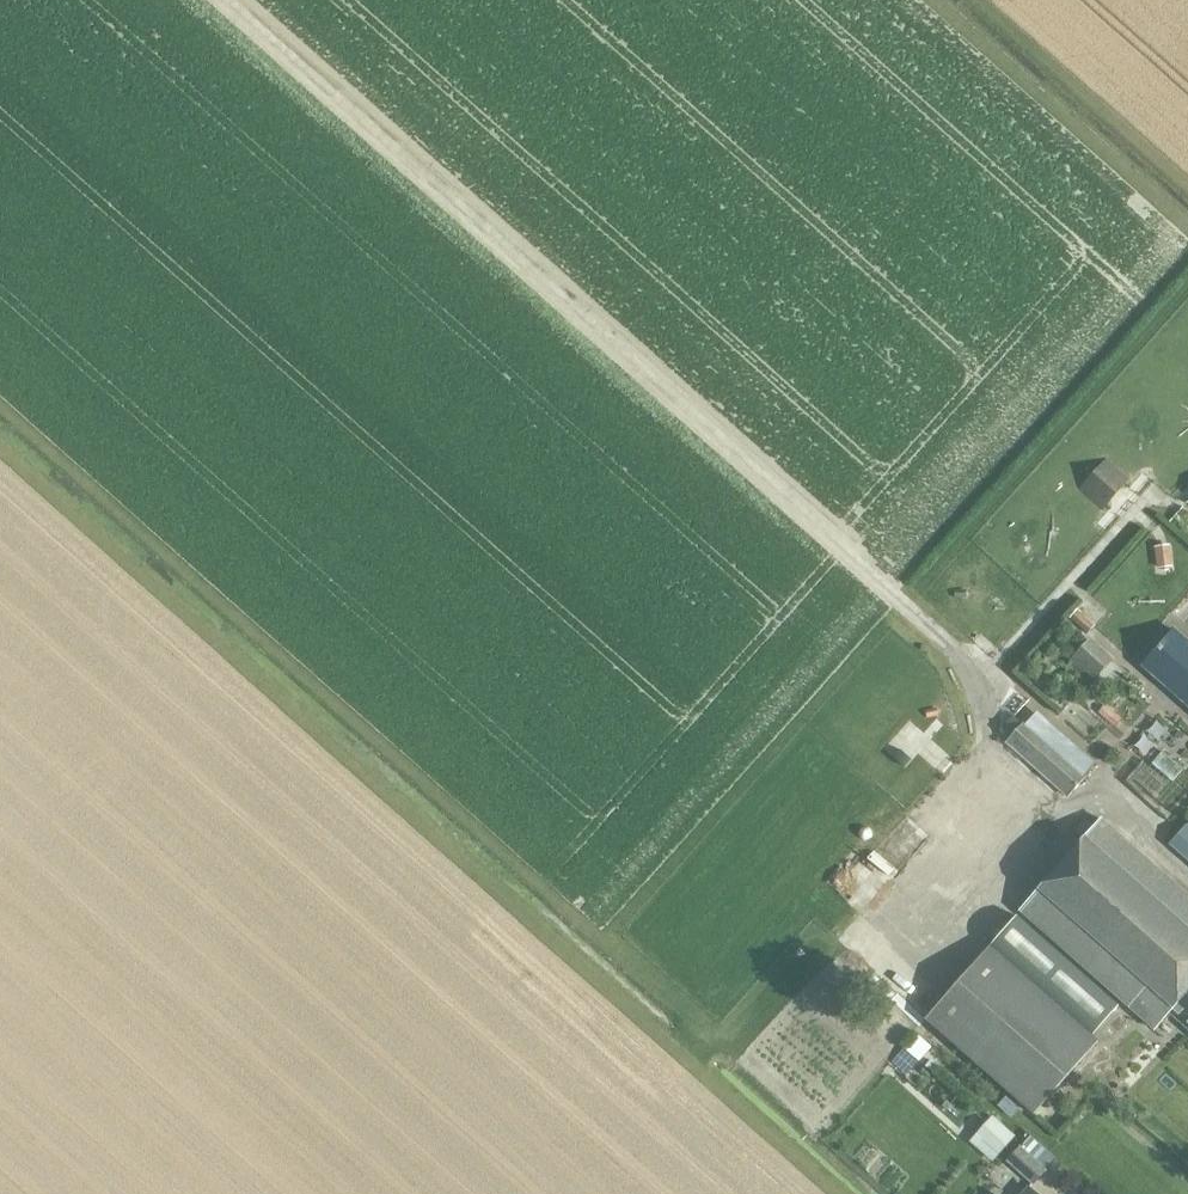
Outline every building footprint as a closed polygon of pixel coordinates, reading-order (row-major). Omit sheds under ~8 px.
[(1081,481),(1103,505),(1133,477),(1110,454),(1081,481)] [(1160,563),(1175,560),(1172,541),(1157,543),(1160,563)] [(1187,705),(1187,642),(1174,630),(1143,665),(1187,705)] [(1093,679),(1115,658),(1093,634),(1070,655),(1093,679)] [(1024,723),(1007,742),(1068,797),(1085,777),(1024,723)] [(1185,765),(1159,745),(1132,779),(1173,811),(1187,792),(1187,791),(1174,780),(1185,765)] [(871,855),(884,867),(894,876),(930,836),(907,815),(871,855)] [(1168,840),(1187,859),(1187,820),(1168,840)] [(1152,867),(1102,821),(1061,867),(1021,911),(1153,1029),(1168,1012),(1187,1030),(1187,899),(1152,867)] [(1119,1006),(1017,916),(991,945),(1094,1035),(1119,1006)] [(1034,1115),(1099,1040),(1094,1035),(991,945),(991,944),(926,1019),(1034,1115)] [(971,1138),(995,1158),(1018,1131),(994,1111),(971,1138)] [(1032,1183),(1045,1170),(1022,1147),(1008,1160),(1032,1183)]
